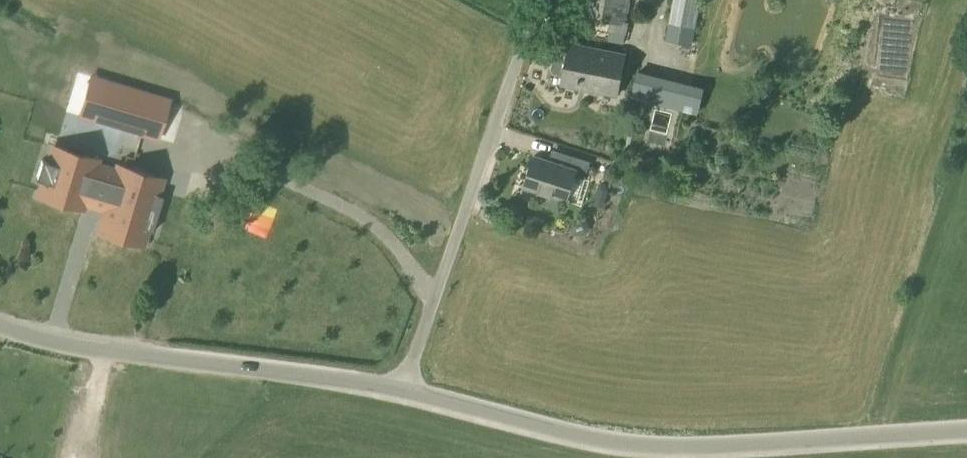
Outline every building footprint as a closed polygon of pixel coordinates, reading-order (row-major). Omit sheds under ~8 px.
[(628,22),(625,21),(629,0),(580,0),(577,14),(610,22),(607,31),(626,34),(628,22)] [(700,0),(673,0),(665,41),(691,46),(700,0)] [(624,55),(568,44),(566,54),(558,52),(554,55),(551,70),(554,74),(562,76),(560,85),(616,96),(624,55)] [(697,115),(704,88),(637,71),(630,98),(697,115)] [(93,81),(81,120),(158,143),(170,104),(93,81)] [(39,159),(33,178),(38,180),(34,195),(79,209),(81,203),(104,210),(102,216),(98,232),(143,246),(148,230),(153,232),(163,197),(159,196),(163,180),(118,166),(115,174),(92,167),(95,159),(63,149),(59,165),(39,159)] [(590,162),(552,149),(548,161),(533,156),(523,187),(538,192),(536,198),(539,203),(554,208),(559,206),(560,199),(565,201),(574,175),(585,178),(590,162)]
